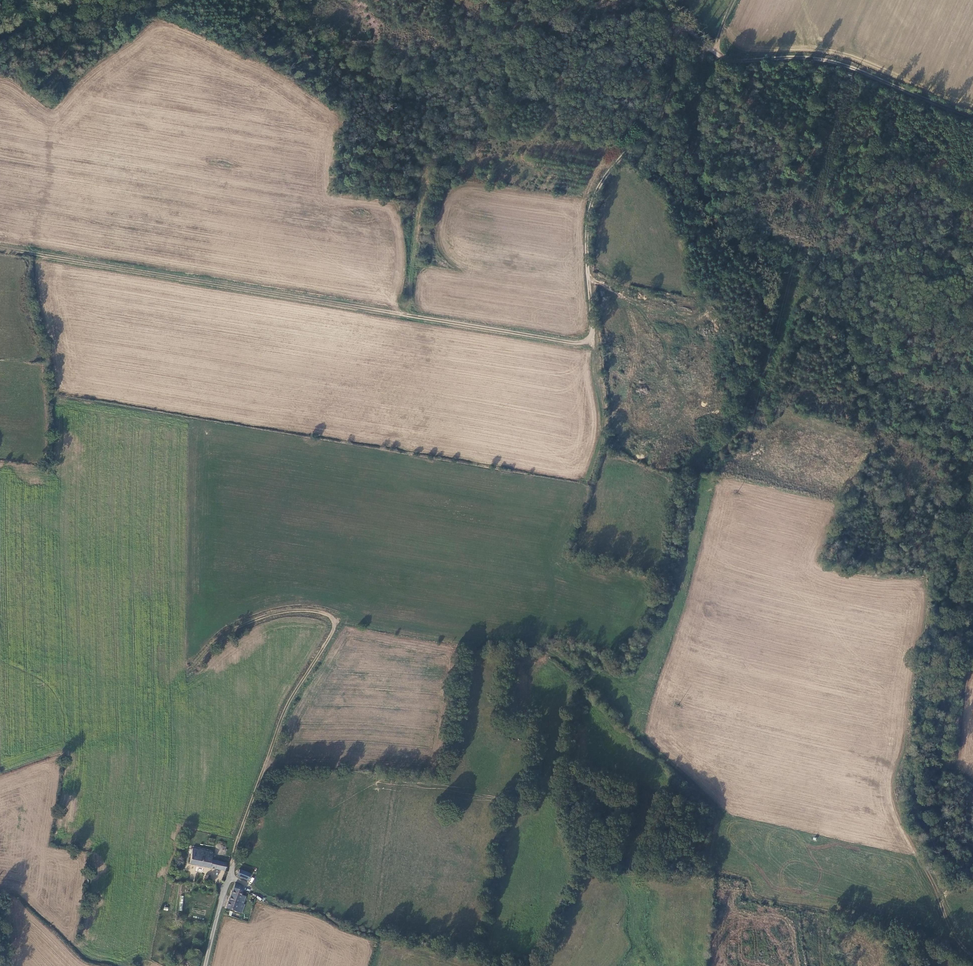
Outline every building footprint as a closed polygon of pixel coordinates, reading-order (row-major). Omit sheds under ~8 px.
[(212,853),(192,849),(189,863),(224,871),(226,863),(211,859),(212,853)] [(250,875),(238,870),(235,876),(248,881),(250,875)] [(245,896),(241,895),(242,891),(234,887),(227,908),(241,913),(244,904),(243,904),(245,896)]
